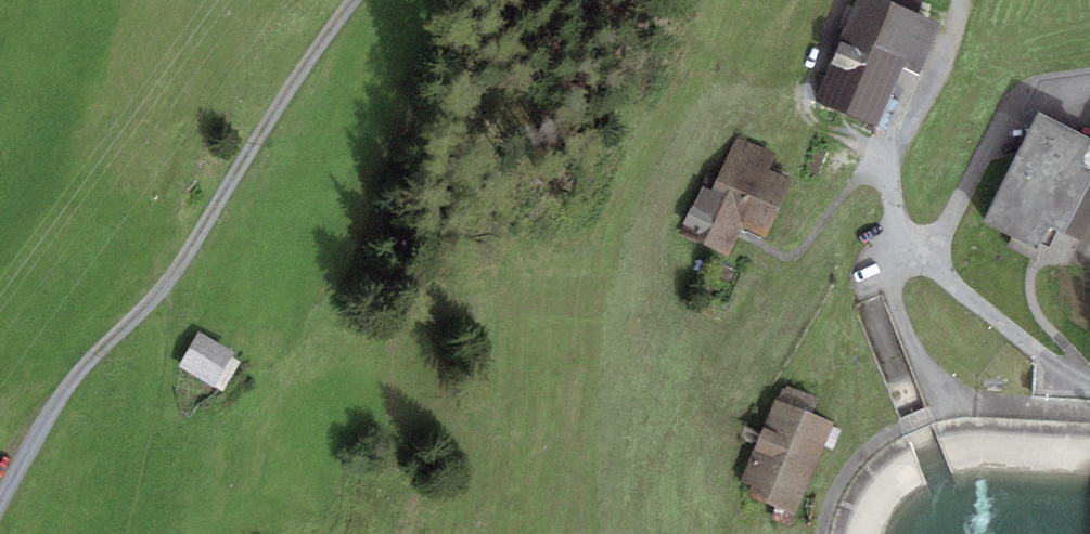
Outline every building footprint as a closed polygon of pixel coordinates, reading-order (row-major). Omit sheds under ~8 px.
[(881,0),(856,0),(814,99),(877,126),(903,65),(918,72),(939,24),(881,0)] [(1089,182),(1089,140),(1038,114),(983,223),(1038,251),(1050,227),(1063,234),(1088,186),(1089,182)] [(702,187),(685,226),(701,233),(697,244),(726,257),(740,226),(764,237),(792,177),(769,167),(775,154),(736,136),(711,191),(702,187)] [(199,333),(179,368),(216,389),(236,354),(199,333)] [(827,428),(770,408),(736,505),(793,525),(827,428)]
